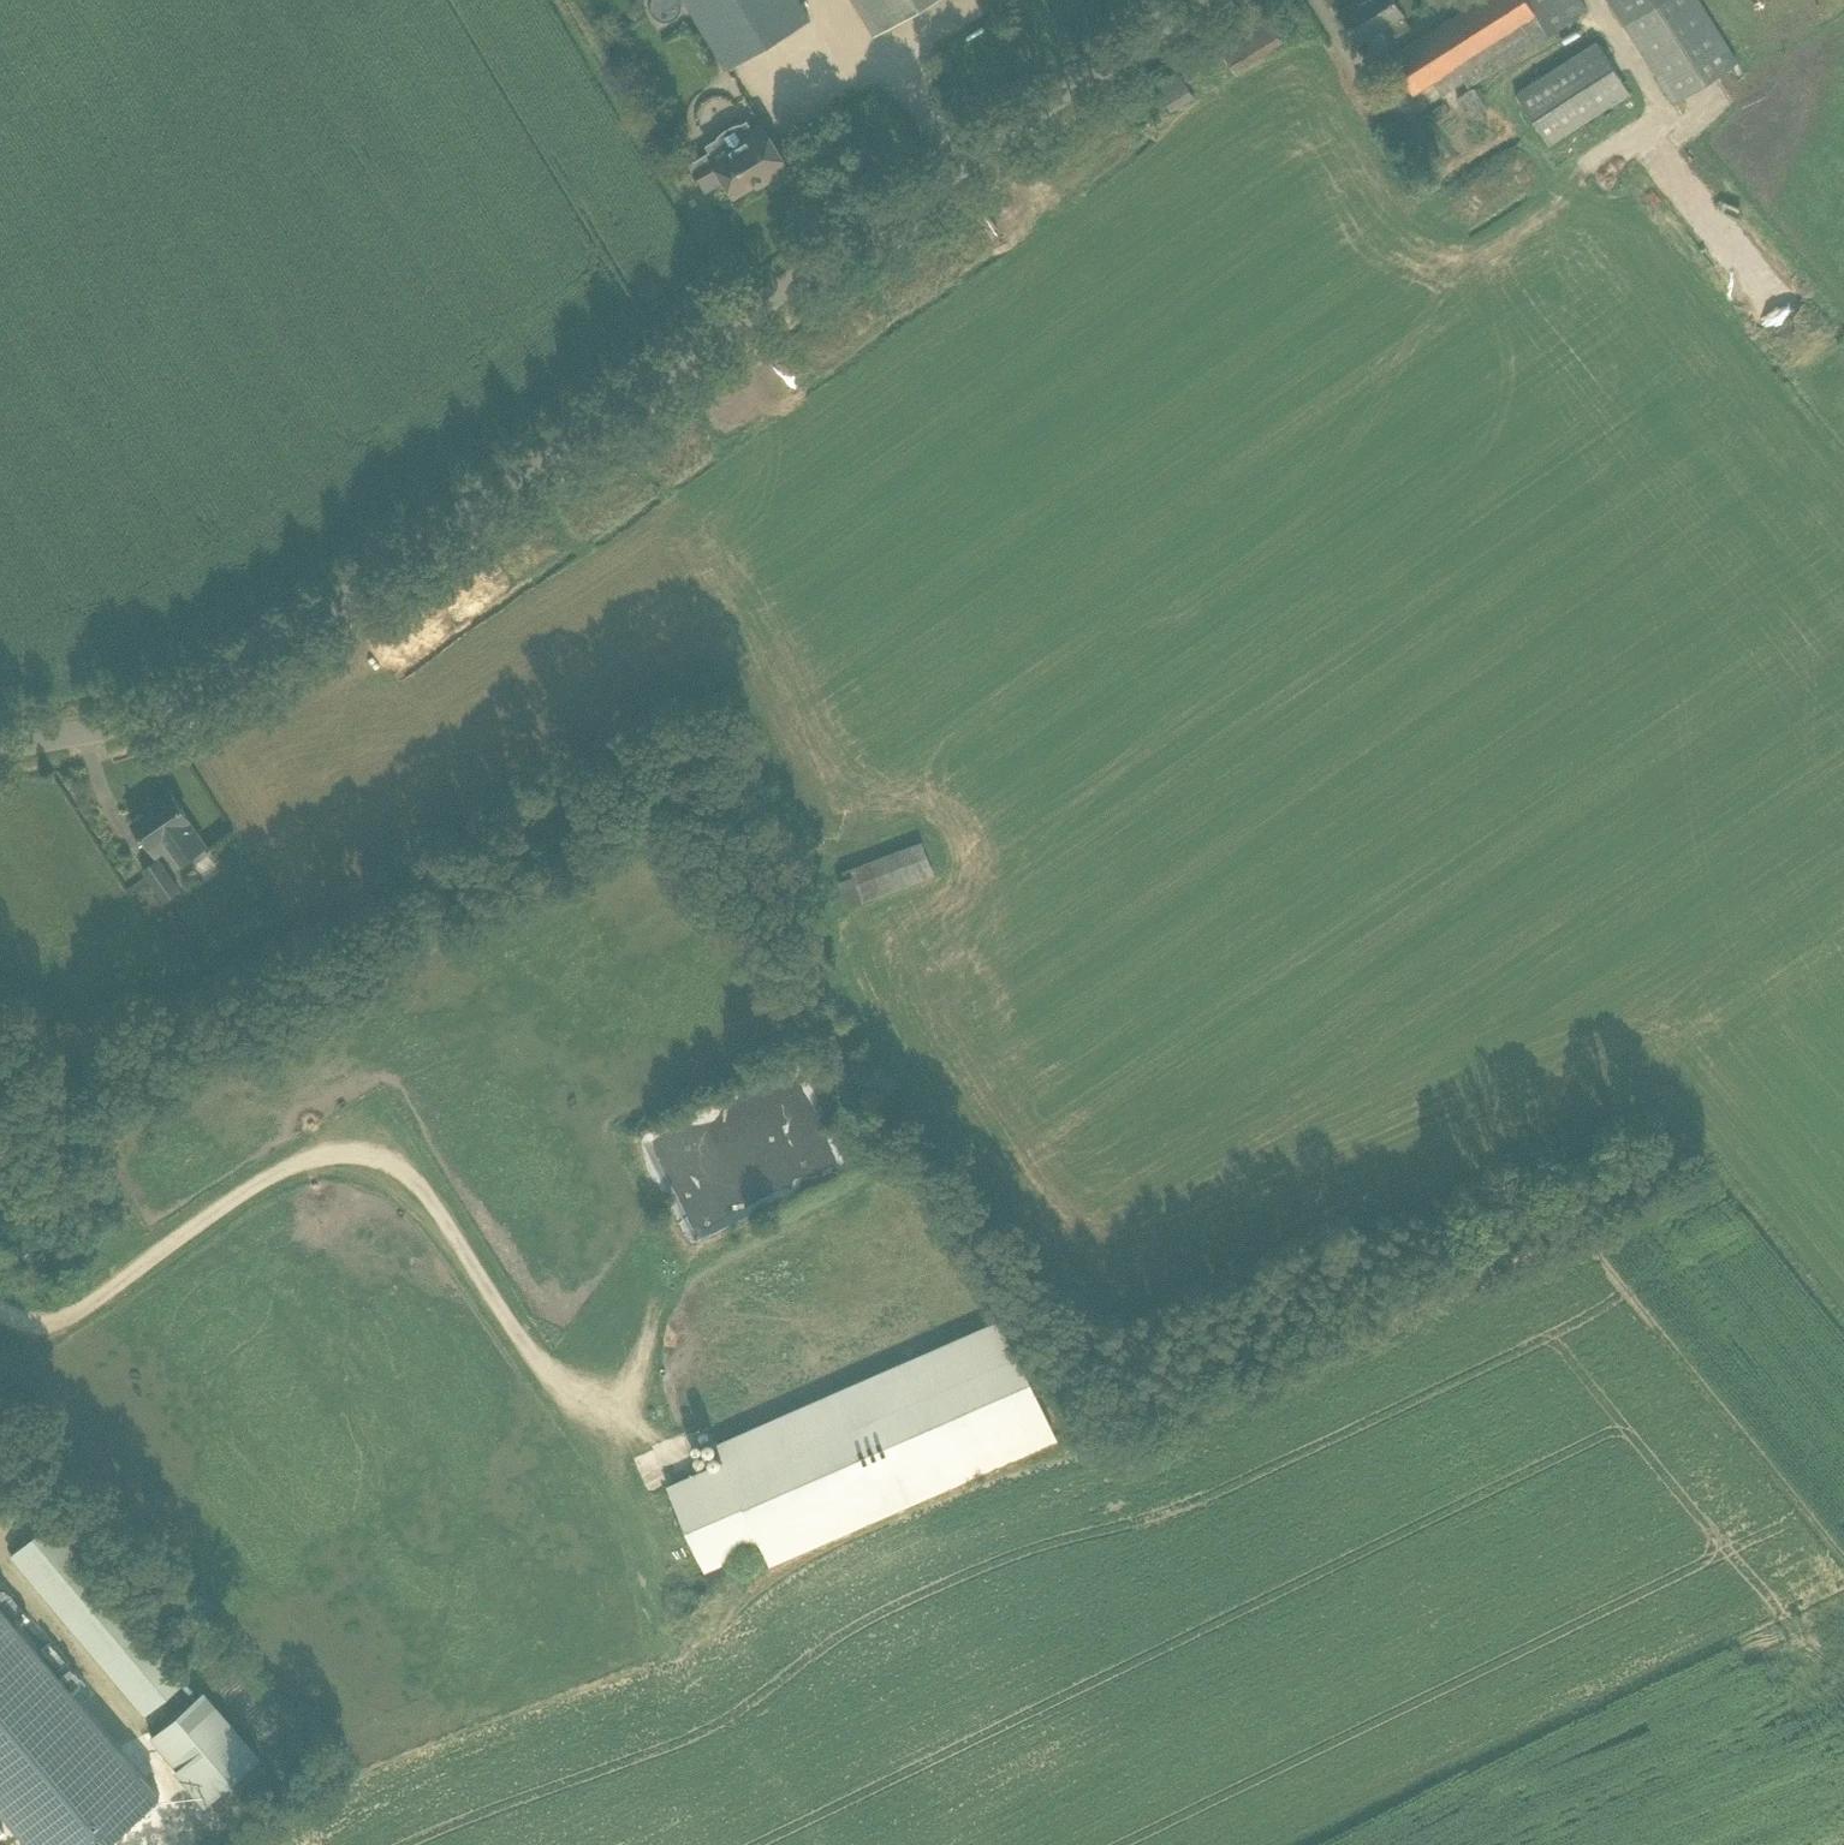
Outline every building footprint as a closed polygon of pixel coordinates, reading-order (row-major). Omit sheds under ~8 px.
[(798,0),(686,0),(726,67),(809,18),(798,0)] [(874,33),(929,0),(854,0),(874,33)] [(1402,13),(1394,0),(1355,0),(1340,10),(1359,40),(1382,26),(1390,39),(1410,26),(1402,14),(1402,13)] [(1402,76),(1415,95),(1432,83),(1442,96),(1463,83),(1467,89),(1589,12),(1581,0),(1477,0),(1389,56),(1402,76)] [(1676,105),(1740,66),(1698,0),(1610,0),(1676,105)] [(1220,50),(1233,71),(1281,41),(1268,19),(1220,50)] [(1515,94),(1549,145),(1630,94),(1596,41),(1515,94)] [(1192,96),(1179,75),(1156,89),(1170,110),(1192,96)] [(764,182),(788,167),(762,124),(739,137),(744,144),(715,161),(712,155),(713,154),(713,153),(711,154),(709,151),(690,163),(706,188),(723,178),(733,195),(762,178),(764,182)] [(132,822),(146,842),(148,846),(171,831),(186,853),(202,841),(187,820),(189,819),(183,811),(170,791),(153,802),(156,806),(146,813),(144,812),(138,814),(134,819),(135,820),(132,822)] [(838,881),(847,905),(862,900),(934,871),(921,840),(843,871),(845,878),(838,881)] [(140,869),(162,901),(181,889),(159,856),(140,869)] [(705,1120),(659,1144),(685,1192),(685,1193),(693,1209),(710,1209),(688,1220),(706,1220),(733,1206),(738,1206),(738,1193),(689,1192),(689,1175),(716,1175),(716,1152),(722,1152),(735,1145),(722,1120),(705,1120)] [(716,1443),(723,1461),(666,1485),(705,1574),(762,1548),(770,1567),(1058,1441),(1004,1317),(716,1443)] [(55,1516),(10,1553),(145,1713),(189,1676),(55,1516)] [(33,1844),(98,1844),(160,1793),(0,1603),(0,1806),(33,1844)] [(258,1757),(200,1689),(149,1733),(206,1800),(258,1757)]
